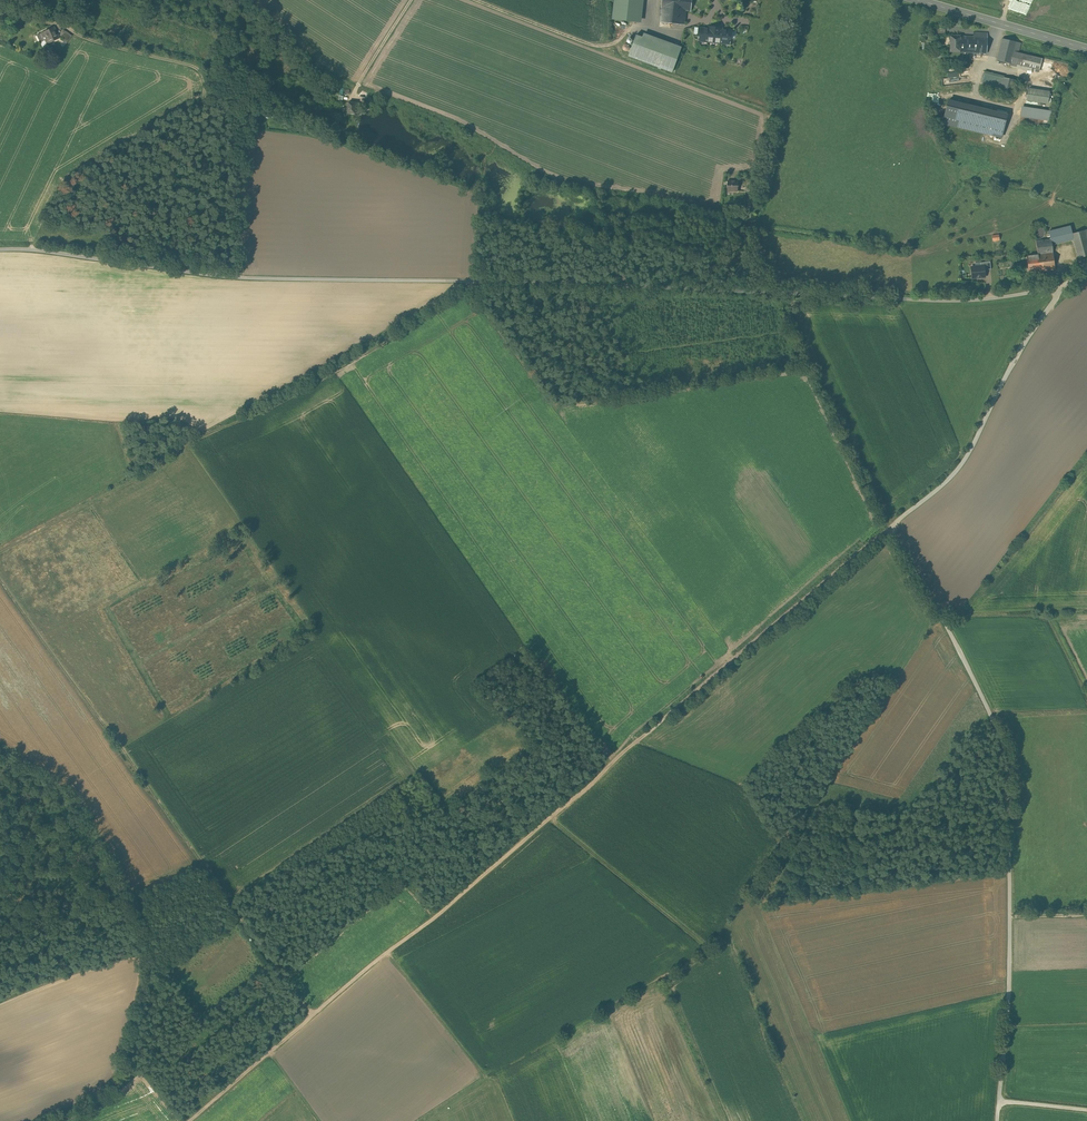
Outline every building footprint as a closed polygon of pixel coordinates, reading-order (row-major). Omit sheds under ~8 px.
[(642,0),(614,0),(612,20),(640,22),(642,0)] [(660,21),(660,22),(685,24),(686,11),(691,11),(690,11),(691,11),(692,0),(662,0),(660,21)] [(749,26),(750,18),(738,17),(737,25),(749,26)] [(51,26),(41,36),(49,45),(55,50),(59,47),(52,40),(59,34),(51,26)] [(709,26),(709,28),(699,27),(697,41),(708,42),(708,41),(720,42),(720,43),(730,44),(732,31),(722,30),(722,28),(709,26)] [(72,35),(65,29),(63,33),(66,35),(62,41),(66,44),(72,35)] [(973,36),(961,36),(960,52),(986,53),(988,32),(974,31),(973,36)] [(961,35),(950,34),(949,52),(960,52),(961,36),(961,35)] [(680,51),(636,35),(628,56),(672,72),(680,51)] [(49,45),(41,36),(38,39),(47,47),(49,45)] [(1016,42),(1002,38),(997,60),(1011,63),(1014,51),(1016,42)] [(1043,58),(1014,51),(1011,63),(1011,65),(1040,72),(1043,58)] [(967,71),(948,72),(948,78),(943,78),(943,85),(968,83),(967,71)] [(1011,78),(986,72),(982,86),(1007,92),(1011,78)] [(1051,91),(1029,88),(1027,100),(1049,103),(1051,91)] [(350,99),(346,99),(345,113),(354,113),(354,110),(349,110),(350,99)] [(358,99),(350,99),(349,110),(354,110),(358,110),(358,99)] [(1006,117),(948,103),(943,123),(1001,137),(1006,117)] [(1052,111),(1023,107),(1021,116),(1050,120),(1052,111)] [(728,181),(727,190),(738,191),(738,181),(728,181)] [(1045,234),(1046,232),(1045,230),(1044,228),(1042,227),(1040,227),(1038,227),(1036,228),(1035,230),(1034,232),(1035,235),(1036,237),(1038,238),(1040,238),(1042,238),(1044,236),(1045,234)] [(1072,233),(1074,241),(1079,258),(1086,256),(1086,239),(1084,230),(1072,233)] [(1072,233),(1065,235),(1067,243),(1074,241),(1072,233)] [(1051,239),(1036,240),(1038,255),(1053,253),(1051,239)] [(1038,255),(1027,256),(1029,272),(1055,269),(1053,253),(1038,255)] [(981,266),(984,266),(984,270),(991,269),(990,262),(981,262),(981,266)] [(981,266),(971,267),(972,278),(985,277),(984,270),(984,266),(981,266)]
